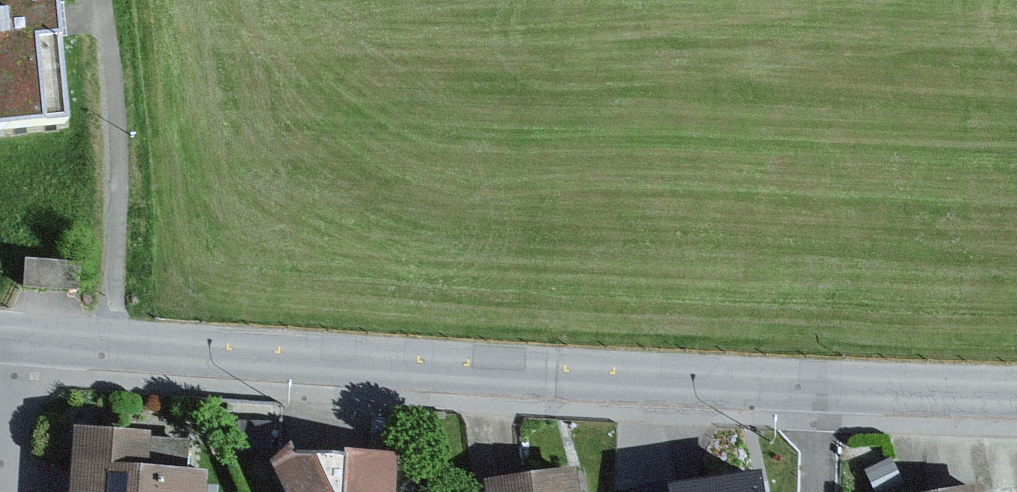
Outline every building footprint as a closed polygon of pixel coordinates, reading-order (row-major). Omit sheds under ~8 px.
[(87,135),(77,33),(74,0),(0,0),(0,143),(87,135)] [(87,265),(29,263),(28,292),(86,294),(87,265)] [(81,491),(213,491),(215,476),(149,471),(152,437),(85,432),(81,491)] [(261,461),(277,491),(392,491),(392,451),(333,448),(333,455),(285,455),(278,444),(261,461)] [(860,470),(870,491),(873,491),(896,482),(885,459),(860,470)] [(568,461),(473,475),(475,491),(572,491),(568,461)] [(640,487),(641,491),(753,491),(750,471),(640,487)] [(914,491),(974,491),(973,481),(914,491)]
